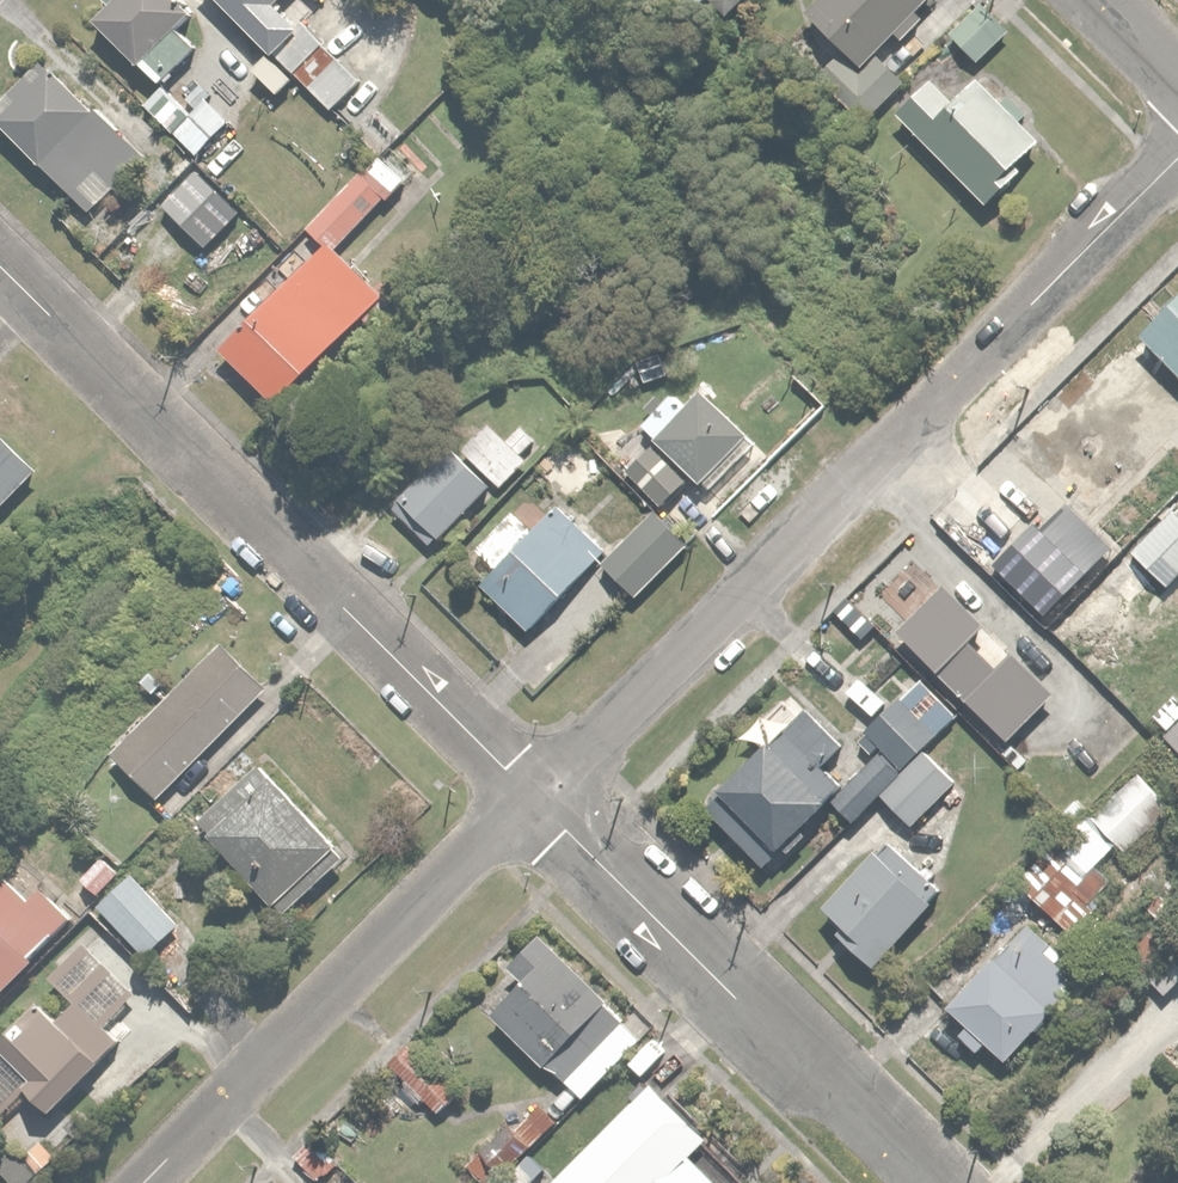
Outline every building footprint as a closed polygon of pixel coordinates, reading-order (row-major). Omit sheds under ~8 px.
[(184,0),(116,0),(98,19),(159,77),(196,38),(178,20),(191,6),(184,0)] [(268,46),(310,6),(304,0),(223,0),(268,46)] [(805,3),(848,42),(815,75),(861,119),(905,72),(878,46),(921,0),(808,0),(805,3)] [(949,25),(978,57),(1009,28),(984,0),(977,0),(949,25)] [(303,31),(279,55),(329,105),(332,102),(352,122),(374,101),(303,31)] [(0,111),(0,118),(93,213),(164,143),(66,43),(60,49),(54,44),(0,97),(0,108),(2,110),(0,111)] [(933,71),(896,105),(984,201),(1017,171),(1011,165),(1041,138),(976,69),(952,91),(933,71)] [(169,76),(145,100),(197,152),(230,119),(206,95),(197,104),(169,76)] [(320,240),(215,342),(270,399),(380,292),(334,245),(415,166),(391,141),(304,225),(320,240)] [(180,187),(165,202),(201,237),(234,205),(179,149),(161,167),(180,187)] [(1141,327),(1177,364),(1177,291),(1141,327)] [(672,388),(642,419),(707,482),(755,434),(704,385),(687,402),(672,388)] [(493,418),(463,447),(498,482),(538,443),(519,423),(508,434),(493,418)] [(39,465),(0,425),(0,426),(0,503),(39,465)] [(649,437),(622,465),(658,502),(686,475),(649,437)] [(451,444),(392,501),(431,542),(490,485),(451,444)] [(558,501),(483,579),(529,624),(604,546),(558,501)] [(1133,546),(1167,577),(1177,566),(1177,514),(1170,506),(1133,546)] [(655,507),(605,558),(634,587),(684,536),(655,507)] [(1094,577),(1033,518),(987,565),(1048,624),(1094,577)] [(876,623),(850,595),(825,617),(851,646),(876,623)] [(222,642),(112,747),(155,793),(265,687),(222,642)] [(881,745),(833,796),(858,818),(880,795),(919,831),(964,782),(923,743),(939,726),(899,689),(862,728),(881,745)] [(806,700),(704,799),(762,858),(842,780),(823,761),(844,740),(806,700)] [(1160,732),(1177,751),(1177,715),(1160,732)] [(259,759),(200,815),(285,905),(344,849),(259,759)] [(1085,806),(1015,878),(1067,929),(1118,876),(1100,859),(1116,843),(1124,851),(1175,799),(1137,762),(1090,811),(1085,806)] [(884,836),(822,900),(846,924),(840,930),(871,960),(940,890),(884,836)] [(102,852),(81,875),(97,890),(119,867),(102,852)] [(131,872),(101,901),(147,949),(177,919),(131,872)] [(1027,910),(971,971),(946,999),(966,1016),(958,1026),(980,1046),(987,1038),(1006,1054),(1071,979),(1052,964),(1068,945),(1027,910)] [(29,952),(0,920),(0,978),(29,952)] [(94,922),(61,951),(87,981),(120,953),(94,922)] [(645,1026),(540,923),(507,957),(523,972),(491,1004),(581,1092),(645,1026)] [(40,993),(0,1031),(0,1099),(22,1078),(49,1106),(139,1021),(96,976),(58,1012),(40,993)] [(456,1089),(409,1040),(390,1058),(404,1073),(399,1078),(420,1100),(425,1096),(437,1108),(456,1089)] [(694,1148),(707,1135),(649,1077),(544,1182),(729,1182),(694,1148)] [(316,1133),(294,1156),(318,1179),(340,1156),(316,1133)]
